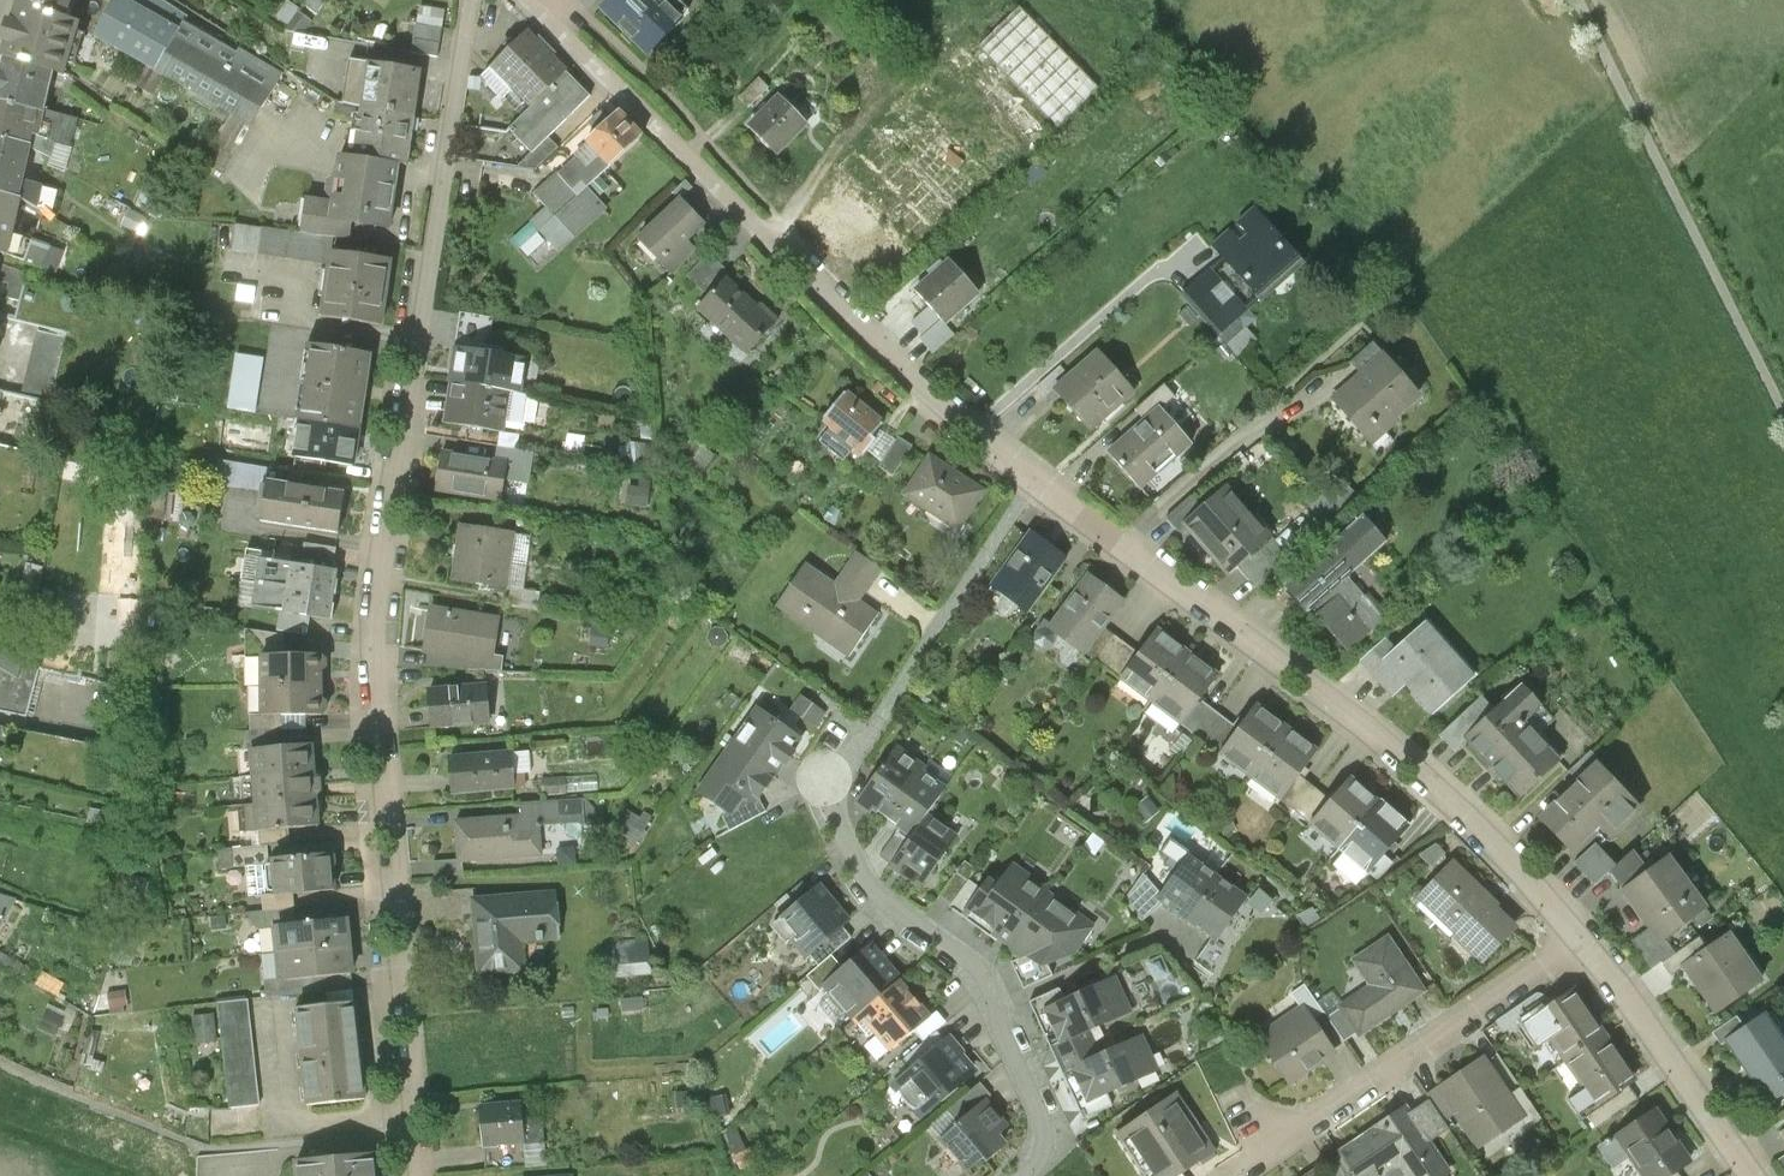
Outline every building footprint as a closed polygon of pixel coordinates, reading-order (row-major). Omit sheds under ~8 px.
[(17,1),(69,16),(73,0),(17,0),(17,1)] [(242,50),(237,57),(185,25),(189,18),(161,0),(118,0),(95,38),(231,115),(252,127),(282,76),(242,50)] [(304,3),(319,14),(329,0),(306,0),(304,3)] [(602,8),(615,20),(616,20),(627,30),(625,32),(626,32),(626,34),(626,37),(627,38),(629,40),(632,40),(634,40),(636,38),(644,46),(643,47),(648,52),(689,10),(679,0),(609,0),(602,8)] [(69,16),(17,1),(2,59),(42,69),(42,70),(52,72),(53,72),(60,74),(65,76),(69,63),(77,65),(85,35),(79,33),(82,20),(69,16)] [(287,2),(276,19),(288,26),(299,9),(287,2)] [(979,41),(1057,124),(1098,85),(1021,2),(979,41)] [(419,5),(416,24),(443,28),(446,9),(419,5)] [(313,21),(301,13),(286,30),(302,33),(313,21)] [(443,28),(416,24),(412,52),(438,56),(443,28)] [(568,73),(529,31),(494,65),(514,86),(533,106),(568,73)] [(0,66),(0,102),(45,113),(54,80),(58,81),(60,74),(53,72),(52,72),(42,70),(42,69),(2,59),(0,66)] [(422,70),(348,59),(341,105),(362,108),(361,110),(414,118),(422,70)] [(943,62),(878,122),(957,207),(1022,147),(943,62)] [(514,86),(494,65),(483,76),(503,97),(514,86)] [(591,97),(568,73),(533,106),(510,129),(532,153),(550,136),(591,97)] [(482,90),(483,76),(471,74),(470,89),(482,90)] [(750,107),(768,86),(757,77),(739,98),(750,107)] [(805,123),(778,96),(748,125),(775,153),(805,123)] [(29,146),(30,144),(33,131),(40,132),(45,113),(0,102),(0,139),(29,146)] [(414,118),(361,110),(354,157),(398,164),(407,165),(414,118)] [(619,111),(604,126),(599,121),(593,126),(598,131),(588,141),(601,155),(587,169),(578,160),(572,166),(559,178),(556,175),(534,196),(545,207),(571,235),(601,207),(585,190),(643,136),(619,111)] [(77,121),(45,113),(40,132),(33,131),(30,144),(66,163),(77,121)] [(252,127),(231,115),(199,160),(224,174),(252,127)] [(874,130),(841,162),(920,242),(952,210),(874,130)] [(559,153),(572,166),(578,160),(587,169),(601,155),(588,141),(580,133),(559,153)] [(559,145),(550,136),(532,153),(519,165),(535,167),(559,145)] [(0,139),(0,195),(20,200),(38,210),(44,187),(20,181),(29,146),(0,139)] [(354,157),(341,155),(337,179),(344,180),(343,190),(336,189),(332,214),(331,218),(331,220),(351,223),(388,229),(390,211),(388,211),(392,185),(395,185),(398,164),(354,157)] [(674,191),(680,197),(693,185),(687,179),(674,191)] [(0,195),(0,253),(44,267),(50,248),(14,234),(20,200),(0,195)] [(680,197),(641,235),(665,260),(687,238),(704,222),(680,197)] [(326,205),(304,202),(300,233),(318,235),(321,217),(331,218),(332,214),(324,213),(326,205)] [(571,235),(545,207),(511,239),(521,250),(540,231),(556,249),(571,235)] [(1283,242),(1255,209),(1238,223),(1248,235),(1238,244),(1223,257),(1257,296),(1298,261),(1282,243),(1283,242)] [(143,219),(130,212),(123,224),(136,231),(143,219)] [(351,223),(331,220),(331,218),(321,217),(318,235),(334,238),(348,240),(351,223)] [(246,252),(250,225),(237,223),(233,250),(246,252)] [(259,254),(263,227),(250,225),(246,252),(259,254)] [(288,258),(292,231),(263,227),(259,254),(288,258)] [(300,233),(292,231),(288,258),(332,265),(334,252),(332,252),(334,238),(318,235),(300,233)] [(1223,257),(1238,244),(1228,233),(1213,246),(1223,257)] [(665,260),(661,263),(673,275),(698,250),(687,238),(665,260)] [(391,260),(334,252),(332,265),(325,316),(382,324),(391,260)] [(712,253),(689,276),(709,296),(726,279),(727,279),(733,273),(712,253)] [(949,259),(915,289),(944,321),(978,292),(949,259)] [(0,264),(0,281),(9,284),(5,298),(19,301),(27,271),(0,264)] [(1249,318),(1204,271),(1180,294),(1225,341),(1249,318)] [(709,296),(699,306),(748,353),(778,321),(762,305),(758,309),(727,279),(726,279),(709,296)] [(463,315),(458,341),(490,346),(494,320),(463,315)] [(68,336),(39,330),(25,396),(54,402),(68,336)] [(490,346),(458,341),(452,382),(506,390),(521,392),(527,351),(490,346)] [(1373,342),(1350,362),(1361,376),(1384,356),(1385,355),(1373,342)] [(371,355),(308,345),(296,420),(302,421),(359,430),(371,355)] [(1068,377),(1054,390),(1055,390),(1076,414),(1081,410),(1094,424),(1132,390),(1097,351),(1068,377)] [(264,358),(238,354),(230,410),(256,414),(264,358)] [(1417,393),(1384,356),(1361,376),(1333,401),(1370,443),(1372,442),(1371,440),(1382,431),(1379,426),(1417,393)] [(1059,367),(1038,386),(1047,397),(1055,390),(1054,390),(1068,377),(1059,367)] [(506,390),(452,382),(449,402),(451,403),(448,423),(500,431),(506,390)] [(1163,385),(1135,410),(1144,421),(1158,409),(1159,410),(1174,397),(1163,385)] [(882,422),(845,392),(825,416),(828,417),(824,422),(831,427),(819,441),(842,460),(852,448),(862,456),(868,448),(875,440),(871,437),(879,426),(882,422)] [(1144,421),(1108,451),(1137,486),(1187,444),(1159,410),(1158,409),(1144,421)] [(359,430),(302,421),(296,457),(327,462),(353,466),(359,430)] [(885,460),(899,440),(879,426),(871,437),(875,440),(868,448),(885,460)] [(913,445),(900,437),(899,440),(885,460),(881,467),(894,475),(913,445)] [(532,451),(496,446),(494,461),(505,463),(505,465),(529,468),(532,451)] [(494,461),(440,453),(435,491),(500,500),(503,478),(505,465),(505,463),(494,461)] [(930,456),(906,493),(958,527),(983,490),(930,456)] [(327,462),(296,457),(294,471),(325,476),(327,462)] [(529,468),(505,465),(503,478),(527,482),(529,468)] [(345,495),(268,483),(261,522),(339,534),(345,495)] [(1203,509),(1185,525),(1206,549),(1247,512),(1226,489),(1203,509)] [(1192,497),(1167,518),(1178,531),(1185,525),(1203,509),(1192,497)] [(1247,512),(1206,549),(1227,572),(1237,564),(1261,543),(1268,536),(1247,512)] [(1362,516),(1283,585),(1284,586),(1286,585),(1302,604),(1301,605),(1302,607),(1307,603),(1348,650),(1384,619),(1347,576),(1385,543),(1362,516)] [(512,533),(459,525),(451,582),(504,589),(512,533)] [(1027,537),(1015,528),(992,560),(1005,569),(1027,537)] [(1005,569),(993,585),(1027,610),(1046,585),(1064,560),(1030,534),(1027,537),(1005,569)] [(1283,568),(1261,543),(1237,564),(1258,589),(1283,568)] [(336,548),(305,544),(303,557),(334,562),(336,548)] [(806,560),(775,605),(847,655),(878,610),(862,598),(882,569),(885,565),(859,546),(857,550),(835,580),(806,560)] [(303,557),(293,556),(293,557),(283,555),(283,557),(248,551),(243,582),(258,584),(330,595),(334,562),(303,557)] [(1049,623),(1084,650),(1103,625),(1126,595),(1091,568),(1049,623)] [(330,595),(258,584),(254,610),(283,614),(312,619),(326,621),(330,595)] [(1057,593),(1046,585),(1027,610),(1039,618),(1057,593)] [(539,594),(510,589),(508,607),(536,612),(539,594)] [(498,621),(432,612),(426,654),(454,658),(455,653),(473,655),(493,658),(494,656),(498,621)] [(312,619),(283,614),(280,631),(309,636),(312,619)] [(417,617),(414,644),(424,645),(426,617),(417,617)] [(1460,666),(1422,624),(1392,652),(1390,653),(1400,665),(1393,671),(1399,677),(1432,714),(1464,685),(1453,673),(1460,666)] [(1117,635),(1103,625),(1084,650),(1083,650),(1097,660),(1117,635)] [(1138,652),(1118,677),(1150,701),(1188,652),(1157,628),(1138,652)] [(608,631),(593,629),(591,643),(606,645),(608,631)] [(284,635),(247,630),(247,658),(263,658),(263,657),(285,657),(284,635)] [(1138,652),(1117,635),(1097,660),(1118,677),(1138,652)] [(1382,641),(1359,661),(1385,690),(1399,677),(1393,671),(1400,665),(1390,653),(1392,652),(1382,641)] [(18,677),(21,662),(0,648),(0,667),(18,677)] [(1216,673),(1188,652),(1150,701),(1179,723),(1198,698),(1216,673)] [(493,658),(473,655),(472,670),(504,671),(504,656),(494,656),(493,658)] [(285,657),(263,657),(263,658),(263,687),(321,686),(321,674),(327,668),(326,661),(321,656),(285,657)] [(27,717),(40,666),(21,662),(18,677),(0,667),(0,712),(27,717)] [(1495,710),(1466,736),(1468,739),(1520,796),(1559,761),(1524,722),(1541,706),(1522,685),(1495,710)] [(321,686),(263,687),(263,717),(282,717),(321,717),(327,712),(327,705),(321,699),(321,686)] [(485,686),(429,691),(432,727),(436,727),(488,722),(485,686)] [(824,711),(800,695),(792,708),(816,724),(824,711)] [(1483,697),(1441,735),(1455,751),(1468,739),(1466,736),(1495,710),(1483,697)] [(1215,711),(1198,698),(1179,723),(1196,736),(1215,711)] [(1238,728),(1218,753),(1249,777),(1287,728),(1256,704),(1238,728)] [(759,707),(734,744),(779,774),(804,738),(759,707)] [(1238,728),(1215,711),(1196,736),(1218,753),(1238,728)] [(263,717),(251,716),(251,732),(276,731),(282,731),(282,717),(263,717)] [(1287,728),(1249,777),(1280,801),(1300,775),(1318,751),(1287,728)] [(251,732),(245,732),(247,753),(252,752),(278,750),(276,731),(251,732)] [(734,744),(702,790),(729,808),(735,812),(746,795),(759,804),(779,774),(734,744)] [(278,750),(252,752),(255,777),(314,772),(312,747),(278,750)] [(884,818),(918,768),(920,764),(896,748),(855,806),(870,816),(873,811),(884,818)] [(1592,750),(1569,772),(1577,780),(1595,764),(1596,765),(1601,760),(1592,750)] [(510,752),(450,758),(453,791),(513,785),(510,752)] [(1577,780),(1540,817),(1571,849),(1599,823),(1610,834),(1637,807),(1596,765),(1595,764),(1577,780)] [(945,787),(918,768),(884,818),(896,826),(894,830),(908,840),(928,811),(945,787)] [(314,772),(255,777),(257,805),(317,800),(314,772)] [(1316,788),(1300,775),(1280,801),(1295,813),(1316,788)] [(563,778),(542,781),(543,796),(565,794),(563,778)] [(1331,802),(1311,826),(1338,850),(1339,849),(1379,803),(1352,779),(1331,802)] [(1331,802),(1316,788),(1295,813),(1311,826),(1331,802)] [(764,812),(759,804),(746,795),(735,812),(729,808),(723,817),(729,830),(764,812)] [(581,798),(520,803),(521,817),(522,826),(539,824),(583,821),(581,798)] [(317,800),(257,805),(259,833),(288,830),(319,827),(317,800)] [(1410,828),(1380,802),(1379,803),(1339,849),(1366,873),(1368,871),(1388,849),(1390,851),(1397,843),(1410,828)] [(520,803),(494,805),(496,819),(521,817),(520,803)] [(891,865),(923,887),(960,835),(928,811),(908,840),(891,865)] [(641,821),(628,813),(620,826),(639,837),(651,815),(646,812),(641,821)] [(496,819),(455,822),(458,859),(458,861),(462,860),(542,854),(539,824),(522,826),(521,817),(496,819)] [(288,830),(259,833),(261,847),(269,846),(289,844),(288,830)] [(1388,849),(1368,871),(1380,881),(1399,858),(1395,855),(1402,847),(1397,843),(1390,851),(1388,849)] [(1597,844),(1576,863),(1595,884),(1609,871),(1616,865),(1597,844)] [(261,847),(232,850),(234,871),(271,868),(269,846),(261,847)] [(575,848),(559,851),(561,865),(577,862),(575,848)] [(1638,856),(1633,849),(1616,865),(1609,871),(1623,890),(1657,866),(1646,851),(1638,856)] [(1218,877),(1188,855),(1160,894),(1157,899),(1162,903),(1187,920),(1218,877)] [(331,857),(274,862),(277,896),(277,897),(295,896),(334,893),(333,870),(336,866),(335,860),(331,857)] [(1657,866),(1623,890),(1661,942),(1705,911),(1668,858),(1657,866)] [(458,859),(433,861),(434,878),(444,878),(464,876),(462,860),(458,861),(458,859)] [(1453,861),(1413,901),(1481,968),(1521,928),(1453,861)] [(1013,870),(998,891),(990,884),(984,891),(969,880),(949,907),(996,941),(997,939),(1008,948),(1009,948),(1047,895),(1013,870)] [(1142,921),(1162,903),(1157,899),(1160,894),(1142,874),(1123,900),(1142,921)] [(1247,898),(1218,877),(1187,920),(1212,938),(1216,941),(1247,898)] [(819,886),(784,916),(784,917),(774,925),(787,941),(791,938),(806,957),(809,955),(842,927),(848,921),(819,886)] [(445,891),(436,892),(439,921),(478,918),(477,903),(476,889),(445,891)] [(1047,895),(1009,948),(1008,948),(1007,949),(1020,958),(1011,962),(1023,989),(1053,975),(1052,974),(1047,962),(1069,952),(1077,941),(1073,938),(1081,927),(1076,916),(1047,895)] [(5,921),(14,901),(0,896),(0,918),(5,921)] [(277,896),(264,897),(265,913),(296,910),(295,896),(277,897),(277,896)] [(555,897),(477,903),(478,918),(482,971),(520,968),(517,937),(558,934),(555,897)] [(296,910),(265,913),(267,930),(286,928),(286,927),(298,926),(296,910)] [(298,926),(286,927),(286,928),(288,953),(349,946),(346,921),(298,926)] [(842,927),(809,955),(819,966),(831,955),(851,938),(842,927)] [(1708,950),(1683,967),(1684,969),(1716,1013),(1761,982),(1728,935),(1708,950)] [(1699,937),(1661,963),(1671,978),(1684,969),(1683,967),(1708,950),(1699,937)] [(1216,941),(1212,938),(1195,962),(1219,979),(1236,955),(1216,941)] [(647,940),(612,943),(615,977),(650,973),(647,940)] [(1424,994),(1388,940),(1355,962),(1372,987),(1339,1009),(1340,1010),(1357,1035),(1358,1038),(1385,1020),(1382,1015),(1403,1001),(1406,1006),(1424,994)] [(288,953),(285,953),(288,981),(288,983),(352,976),(349,946),(288,953)] [(898,981),(870,949),(848,968),(845,964),(842,967),(834,973),(836,975),(824,986),(826,988),(853,1020),(881,995),(898,981)] [(819,966),(807,976),(820,992),(826,988),(824,986),(836,975),(834,973),(842,967),(831,955),(819,966)] [(352,976),(288,983),(288,981),(267,983),(269,997),(354,988),(352,976)] [(853,1020),(869,1038),(874,1033),(890,1052),(915,1031),(930,1017),(898,981),(881,995),(853,1020)] [(1065,1002),(1059,989),(1029,1002),(1056,1061),(1095,1043),(1089,1030),(1129,1011),(1120,992),(1118,993),(1118,994),(1111,997),(1105,984),(1100,986),(1100,985),(1065,1002)] [(1323,1013),(1304,985),(1290,994),(1301,1009),(1302,1008),(1311,1021),(1323,1013)] [(1544,1008),(1517,1027),(1518,1028),(1533,1050),(1551,1038),(1567,1060),(1603,1035),(1572,989),(1544,1008)] [(127,1006),(125,992),(103,996),(95,1018),(125,1014),(124,1007),(127,1006)] [(354,992),(328,995),(329,1007),(355,1004),(354,992)] [(1534,994),(1495,1021),(1506,1036),(1518,1028),(1517,1027),(1544,1008),(1534,994)] [(643,999),(623,1001),(624,1012),(643,1010),(643,999)] [(249,1000),(220,1003),(221,1014),(224,1041),(231,1110),(260,1107),(249,1000)] [(329,1007),(299,1010),(309,1107),(365,1102),(356,1004),(355,1004),(329,1007)] [(1301,1009),(1283,1021),(1287,1027),(1263,1044),(1289,1083),(1333,1053),(1311,1021),(1302,1008),(1301,1009)] [(64,1017),(48,1010),(39,1028),(56,1036),(64,1017)] [(1357,1035),(1340,1010),(1327,1019),(1344,1043),(1357,1035)] [(224,1041),(221,1014),(195,1017),(198,1043),(224,1041)] [(934,1014),(930,1017),(915,1031),(924,1042),(936,1031),(944,1025),(934,1014)] [(1726,1041),(1727,1042),(1768,1102),(1783,1091),(1783,1041),(1765,1014),(1746,1028),(1726,1041)] [(1737,1015),(1713,1032),(1722,1045),(1727,1042),(1726,1041),(1746,1028),(1737,1015)] [(98,1031),(91,1029),(81,1065),(89,1067),(99,1031),(98,1031)] [(924,1042),(903,1060),(913,1071),(946,1042),(936,1031),(924,1042)] [(1603,1035),(1567,1060),(1598,1106),(1629,1085),(1635,1081),(1603,1035)] [(1095,1043),(1056,1061),(1083,1119),(1112,1106),(1106,1093),(1138,1078),(1138,1077),(1146,1074),(1140,1061),(1149,1057),(1141,1038),(1101,1056),(1095,1043)] [(972,1072),(946,1042),(913,1071),(897,1085),(922,1114),(939,1100),(941,1102),(958,1088),(955,1086),(972,1072)] [(1509,1098),(1484,1061),(1442,1089),(1441,1090),(1455,1111),(1480,1148),(1522,1120),(1524,1119),(1509,1098)] [(980,1083),(947,1111),(957,1123),(984,1101),(984,1102),(991,1096),(980,1083)] [(1598,1106),(1586,1114),(1596,1128),(1638,1099),(1629,1085),(1598,1106)] [(1455,1111),(1441,1090),(1442,1089),(1441,1087),(1427,1096),(1442,1119),(1455,1111)] [(1540,1118),(1521,1089),(1509,1098),(1524,1119),(1522,1120),(1527,1127),(1540,1118)] [(726,1096),(711,1099),(714,1115),(729,1113),(726,1096)] [(1119,1134),(1147,1175),(1183,1175),(1182,1175),(1213,1155),(1175,1097),(1119,1134)] [(957,1123),(956,1125),(955,1124),(954,1126),(955,1127),(940,1139),(968,1172),(983,1158),(986,1162),(1001,1150),(993,1140),(1007,1128),(984,1102),(984,1101),(957,1123)] [(1430,1101),(1408,1116),(1426,1143),(1448,1128),(1430,1101)] [(522,1104),(481,1108),(484,1145),(525,1141),(526,1147),(545,1145),(543,1120),(524,1121),(522,1104)] [(1600,1149),(1614,1169),(1630,1158),(1643,1175),(1672,1175),(1677,1172),(1690,1163),(1655,1111),(1600,1149)] [(1341,1155),(1355,1175),(1377,1175),(1400,1161),(1410,1175),(1436,1175),(1445,1170),(1426,1143),(1408,1116),(1405,1112),(1341,1155)] [(747,1151),(737,1130),(734,1132),(727,1135),(743,1168),(756,1161),(750,1149),(747,1151)] [(525,1141),(484,1145),(487,1171),(528,1168),(526,1147),(525,1141)] [(297,1162),(299,1175),(376,1175),(374,1155),(297,1162)]
